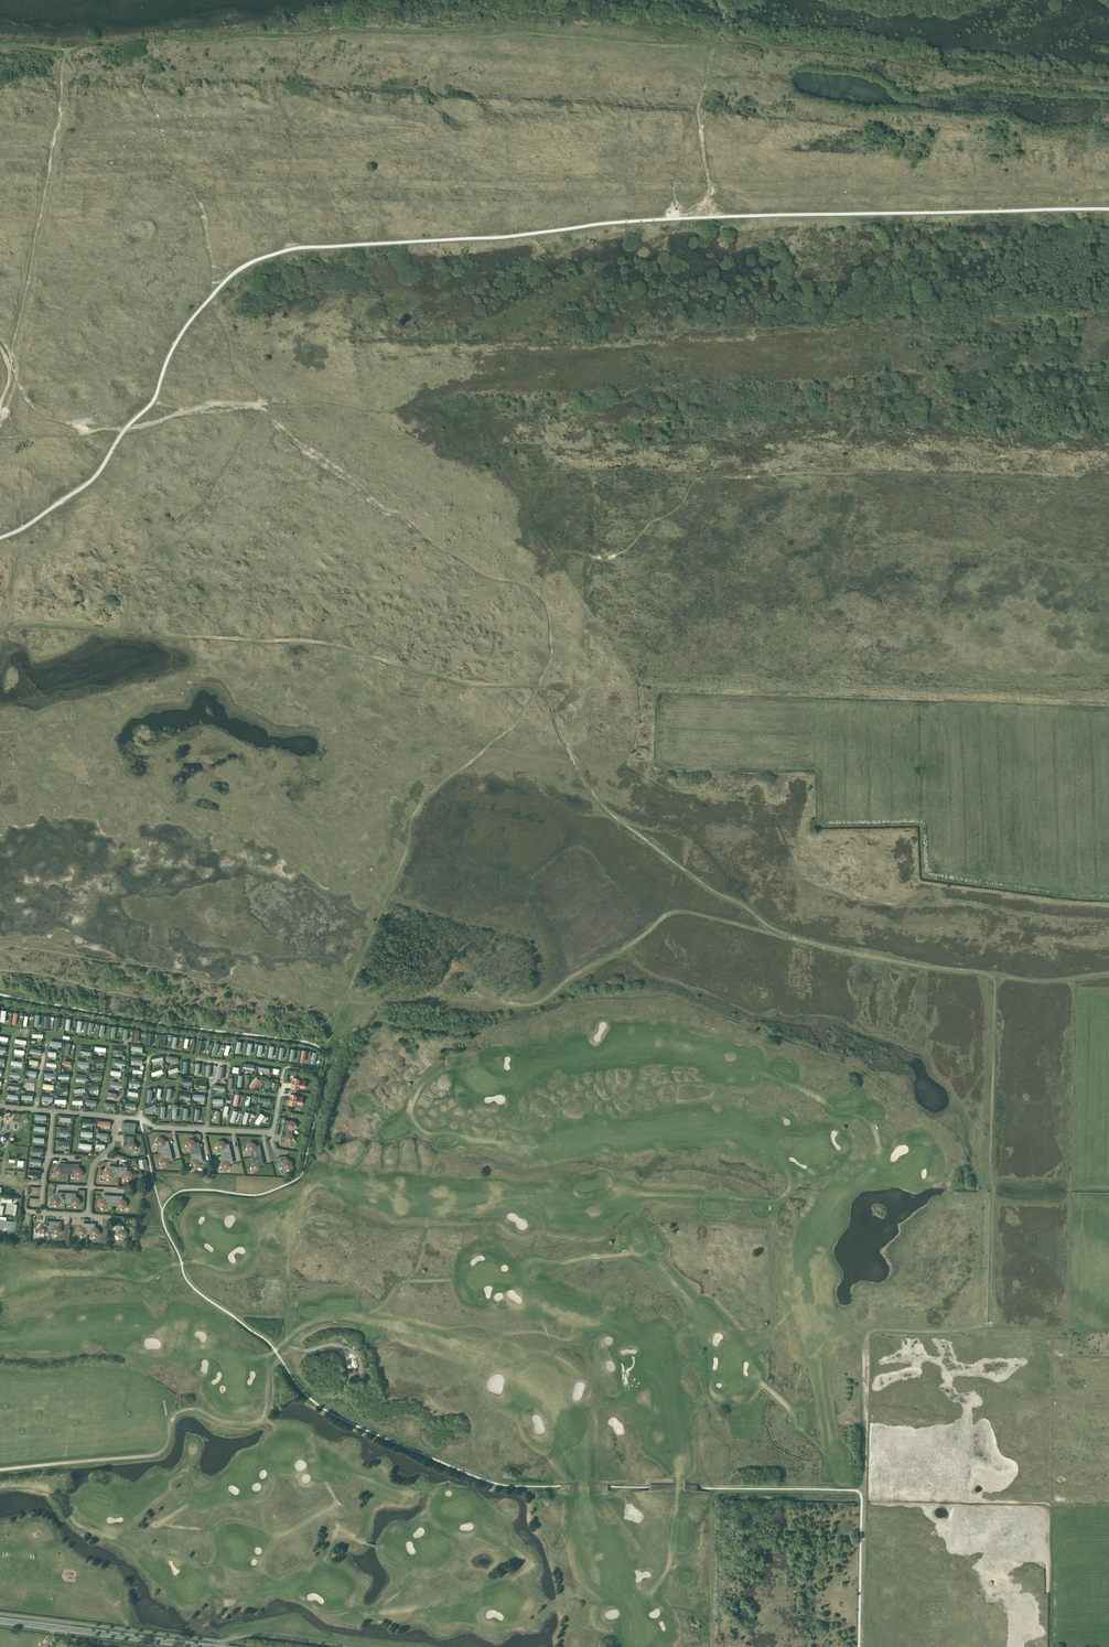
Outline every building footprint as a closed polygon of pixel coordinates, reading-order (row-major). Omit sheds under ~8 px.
[(260,1080),(257,1077),(249,1086),(253,1088),(260,1080)] [(292,1084),(291,1088),(292,1088),(291,1091),(296,1092),(296,1089),(298,1089),(298,1087),(304,1088),(305,1081),(299,1081),(300,1078),(293,1077),(292,1081),(292,1080),(291,1084),(292,1084)] [(273,1081),(269,1079),(264,1087),(268,1089),(273,1081)] [(289,1101),(289,1104),(295,1105),(296,1103),(301,1104),(302,1098),(297,1097),(297,1094),(296,1094),(296,1092),(291,1091),(291,1093),(290,1093),(290,1097),(289,1097),(289,1101)] [(156,1108),(155,1104),(144,1108),(146,1112),(156,1108)] [(258,1125),(265,1116),(261,1113),(255,1122),(258,1125)] [(265,1123),(270,1117),(266,1114),(261,1121),(265,1123)] [(282,1130),(292,1132),(292,1129),(295,1127),(295,1126),(296,1126),(296,1125),(296,1124),(294,1121),(290,1120),(289,1121),(288,1120),(284,1119),(283,1122),(287,1123),(287,1125),(283,1124),(282,1130)] [(136,1127),(136,1125),(135,1125),(135,1123),(122,1122),(121,1132),(134,1133),(135,1127),(136,1127)] [(292,1132),(282,1130),(281,1135),(285,1136),(284,1139),(280,1138),(280,1141),(284,1142),(285,1141),(286,1142),(290,1142),(293,1140),(293,1139),(294,1139),(294,1138),(293,1138),(294,1137),(291,1134),(292,1132)] [(133,1142),(134,1136),(130,1136),(130,1139),(124,1139),(123,1144),(127,1145),(127,1147),(129,1150),(133,1151),(135,1148),(135,1147),(136,1147),(136,1146),(136,1144),(133,1142)] [(157,1138),(155,1141),(156,1143),(155,1143),(155,1144),(156,1144),(156,1145),(159,1147),(160,1152),(164,1151),(163,1148),(169,1147),(168,1141),(164,1142),(164,1139),(161,1137),(157,1138)] [(186,1144),(185,1144),(185,1145),(186,1145),(186,1146),(189,1148),(191,1154),(194,1153),(194,1150),(200,1148),(198,1143),(195,1144),(194,1141),(191,1139),(187,1140),(186,1143),(186,1144)] [(218,1141),(216,1144),(216,1146),(216,1147),(217,1148),(220,1150),(221,1155),(225,1154),(224,1151),(230,1150),(229,1144),(225,1145),(224,1142),(221,1140),(218,1141)] [(248,1143),(246,1146),(246,1147),(246,1148),(247,1148),(247,1149),(250,1151),(251,1157),(255,1156),(254,1153),(260,1151),(259,1146),(255,1147),(255,1144),(252,1142),(248,1143)] [(162,1158),(160,1161),(160,1162),(159,1162),(160,1163),(160,1164),(164,1166),(167,1165),(169,1162),(168,1160),(172,1159),(171,1153),(165,1155),(164,1151),(160,1152),(162,1158)] [(190,1163),(190,1164),(190,1165),(190,1164),(191,1166),(194,1168),(197,1167),(199,1164),(199,1161),(202,1160),(201,1155),(195,1156),(194,1153),(191,1154),(192,1159),(190,1162),(190,1163)] [(222,1161),(220,1164),(221,1165),(220,1165),(220,1166),(221,1166),(221,1167),(224,1169),(228,1168),(230,1165),(229,1162),(233,1162),(232,1156),(225,1158),(225,1154),(221,1155),(222,1161)] [(255,1156),(251,1157),(253,1162),(251,1165),(251,1166),(250,1167),(250,1168),(251,1167),(251,1169),(254,1171),(258,1170),(260,1167),(259,1164),(263,1163),(262,1158),(256,1159),(255,1156)] [(285,1156),(276,1157),(278,1167),(283,1167),(286,1169),(287,1169),(288,1169),(290,1168),(292,1166),(291,1162),(288,1160),(286,1160),(285,1156)] [(68,1173),(68,1163),(60,1163),(59,1167),(57,1167),(54,1169),(54,1173),(56,1175),(57,1175),(57,1176),(58,1176),(58,1175),(60,1176),(62,1173),(68,1173)] [(77,1164),(68,1163),(68,1173),(73,1174),(76,1176),(77,1177),(78,1177),(79,1177),(82,1174),(82,1171),(80,1168),(77,1168),(77,1164)] [(109,1169),(106,1169),(104,1172),(103,1175),(106,1178),(107,1178),(107,1179),(108,1179),(108,1178),(109,1178),(112,1176),(118,1176),(118,1167),(115,1166),(109,1166),(109,1169)] [(118,1167),(118,1176),(123,1177),(126,1179),(127,1179),(127,1180),(128,1180),(128,1179),(129,1179),(132,1177),(132,1173),(130,1171),(127,1171),(127,1167),(122,1166),(122,1167),(118,1167)] [(65,1203),(66,1192),(57,1192),(56,1196),(54,1196),(51,1198),(51,1202),(53,1204),(54,1204),(54,1205),(55,1205),(56,1205),(57,1205),(59,1202),(65,1203)] [(75,1193),(66,1192),(65,1203),(71,1203),(73,1206),(74,1206),(75,1206),(77,1206),(79,1203),(80,1200),(77,1197),(74,1197),(75,1193)] [(103,1198),(100,1198),(98,1201),(97,1204),(100,1207),(101,1207),(101,1208),(102,1208),(102,1207),(103,1207),(106,1205),(112,1205),(112,1195),(103,1195),(103,1198)] [(121,1196),(112,1195),(112,1205),(117,1206),(120,1208),(121,1208),(121,1209),(122,1209),(122,1208),(123,1208),(126,1206),(126,1202),(124,1200),(121,1199),(121,1196)] [(6,1220),(6,1227),(9,1227),(9,1231),(15,1231),(16,1221),(6,1220)] [(44,1224),(41,1224),(39,1227),(39,1230),(41,1233),(42,1233),(42,1234),(43,1234),(43,1233),(45,1233),(47,1231),(49,1231),(50,1221),(44,1220),(44,1224)] [(61,1221),(58,1221),(58,1225),(55,1225),(56,1221),(50,1221),(49,1231),(51,1231),(54,1234),(55,1234),(56,1235),(56,1234),(58,1234),(60,1232),(61,1228),(59,1226),(61,1225),(61,1221)] [(83,1227),(80,1226),(77,1229),(77,1232),(79,1235),(81,1235),(81,1236),(82,1236),(82,1235),(83,1235),(86,1233),(88,1233),(88,1223),(83,1223),(83,1227)] [(88,1223),(88,1233),(90,1233),(92,1236),(93,1236),(93,1237),(95,1237),(95,1236),(96,1236),(99,1234),(99,1230),(96,1227),(93,1227),(94,1223),(88,1223)] [(116,1225),(115,1231),(112,1231),(111,1234),(115,1234),(115,1237),(117,1240),(120,1237),(121,1238),(122,1238),(123,1238),(126,1235),(126,1232),(124,1229),(121,1229),(121,1225),(116,1225)]
